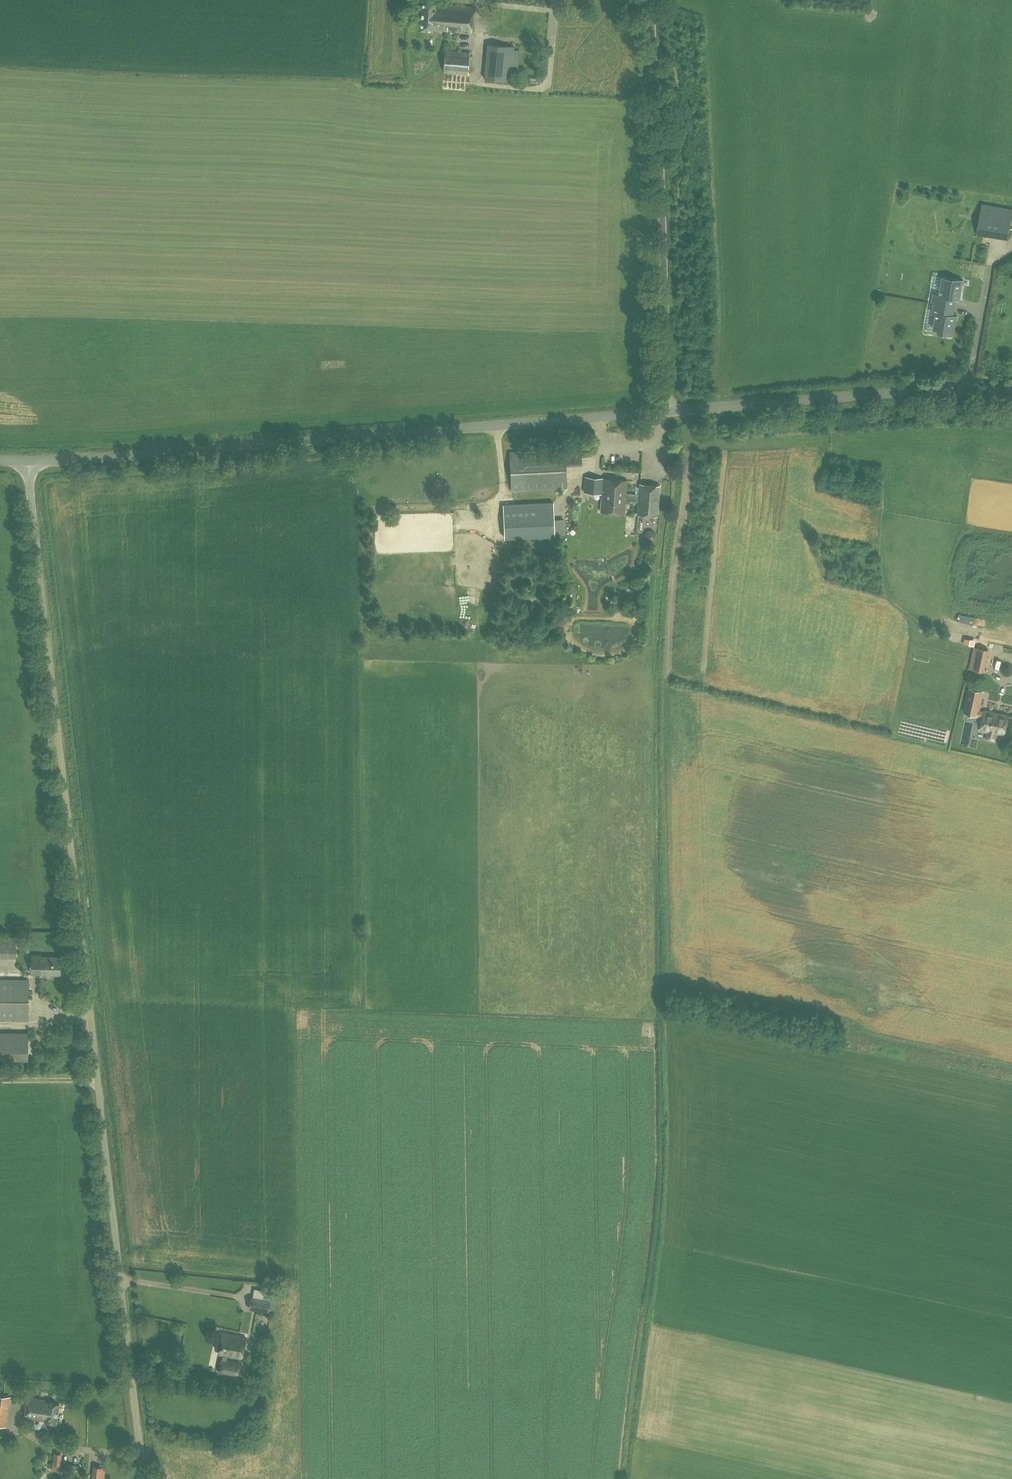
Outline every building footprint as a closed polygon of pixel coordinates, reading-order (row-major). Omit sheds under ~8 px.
[(472,32),(474,6),(435,2),(435,0),(422,0),(420,28),(434,30),(434,29),(472,32)] [(484,78),(512,81),(515,46),(488,43),(484,78)] [(450,73),(468,74),(470,52),(446,50),(444,72),(450,73)] [(615,77),(615,88),(628,88),(628,78),(615,77)] [(984,234),(984,235),(1008,239),(1011,218),(1011,209),(982,204),(980,216),(987,218),(984,234)] [(934,303),(955,307),(956,300),(960,300),(963,283),(942,279),(939,296),(935,295),(934,303)] [(954,315),(955,307),(934,303),(932,312),(936,313),(933,328),(954,332),(957,315),(954,315)] [(509,452),(511,490),(567,488),(565,466),(582,465),(581,448),(509,452)] [(638,514),(658,516),(660,486),(640,484),(639,495),(626,494),(627,481),(586,477),(584,492),(602,493),(601,511),(624,513),(625,502),(631,503),(631,501),(639,501),(638,514)] [(503,505),(504,531),(554,529),(553,502),(503,505)] [(555,535),(565,536),(566,526),(556,525),(555,535)] [(648,544),(652,545),(652,541),(653,541),(654,541),(655,539),(656,538),(656,537),(656,535),(656,533),(655,532),(654,531),(652,530),(651,530),(649,530),(648,530),(647,531),(646,532),(645,533),(645,534),(645,537),(646,539),(647,540),(648,541),(648,544)] [(518,617),(523,631),(535,626),(530,613),(518,617)] [(984,671),(988,649),(976,647),(971,669),(984,671)] [(984,716),(985,710),(980,709),(984,691),(969,687),(964,712),(979,715),(984,716)] [(985,710),(984,716),(981,730),(989,731),(987,739),(996,741),(998,733),(1004,735),(1008,715),(985,710)] [(16,957),(17,936),(0,936),(0,957),(16,957)] [(32,974),(60,974),(61,957),(41,957),(32,957),(32,974)] [(29,1020),(29,979),(0,978),(0,1020),(29,1020)] [(19,1053),(30,1054),(31,1040),(20,1040),(19,1053)] [(251,1296),(250,1306),(269,1309),(270,1298),(251,1296)] [(222,1332),(218,1353),(224,1354),(223,1359),(222,1359),(219,1371),(238,1375),(240,1363),(226,1360),(227,1355),(241,1358),(246,1337),(222,1332)] [(6,1427),(11,1396),(0,1394),(0,1426),(6,1427)] [(45,1420),(57,1421),(60,1403),(49,1401),(49,1400),(29,1396),(25,1416),(45,1419),(45,1420)] [(104,1467),(93,1466),(92,1478),(103,1478),(104,1467)]
